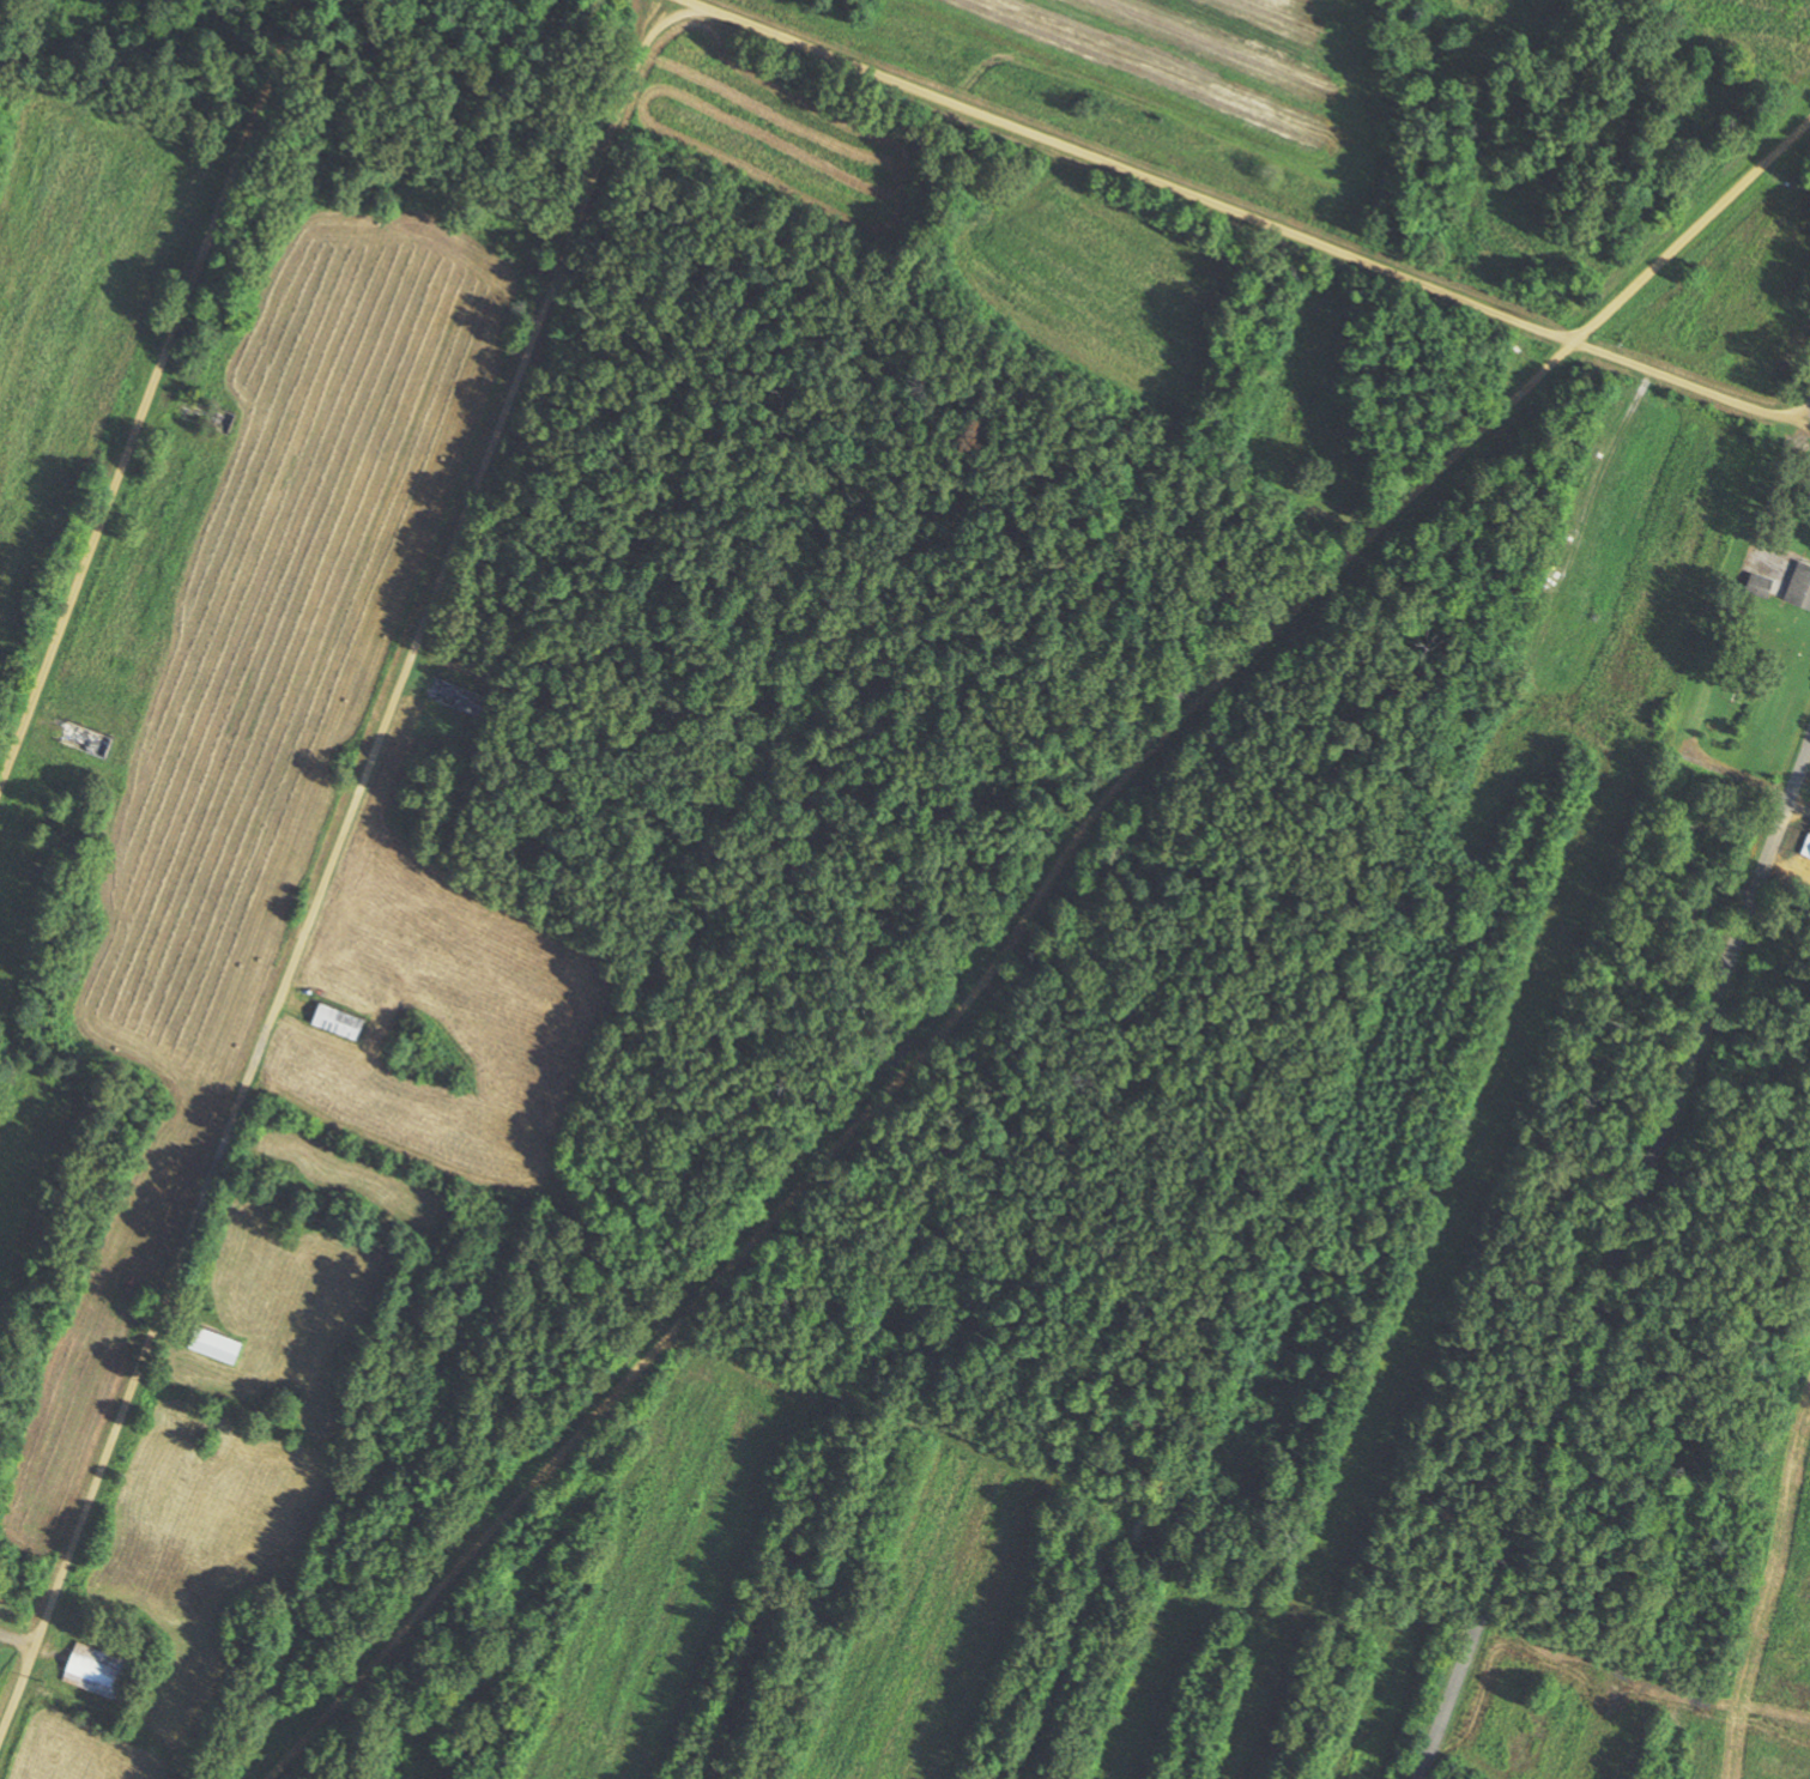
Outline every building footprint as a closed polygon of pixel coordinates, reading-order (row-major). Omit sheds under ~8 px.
[(1798,560),(1781,601),(1807,612),(1809,606),(1809,566),(1798,560)] [(57,747),(104,756),(108,734),(61,725),(57,747)] [(308,1025),(353,1042),(362,1020),(316,1003),(308,1025)] [(185,1350),(232,1364),(238,1341),(191,1328),(185,1350)] [(59,1683),(117,1700),(128,1659),(71,1642),(59,1683)]
